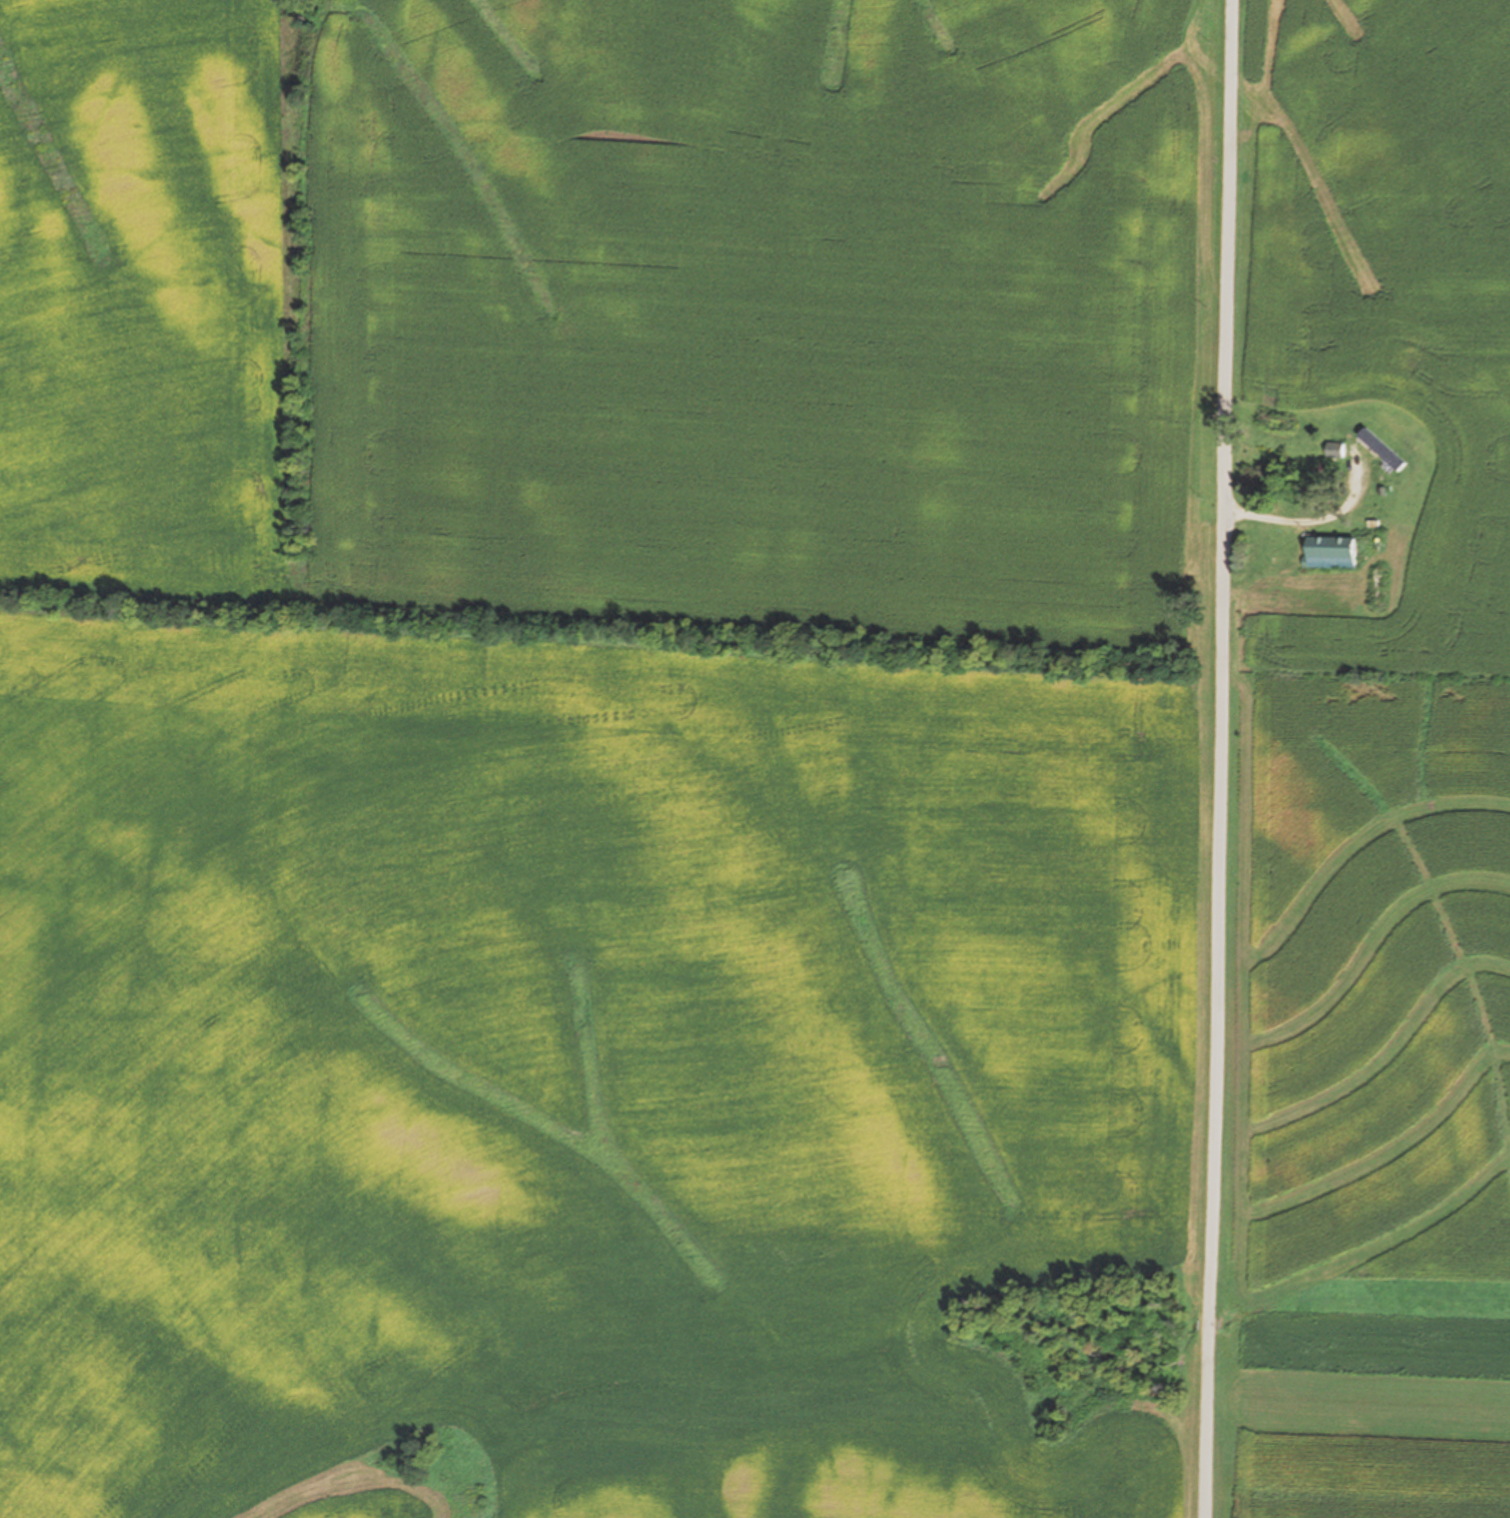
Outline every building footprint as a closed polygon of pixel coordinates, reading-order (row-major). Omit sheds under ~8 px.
[(1335,460),(1314,460),(1314,488),(1335,488),(1335,460)] [(1364,568),(1364,538),(1311,538),(1311,568),(1364,568)]
